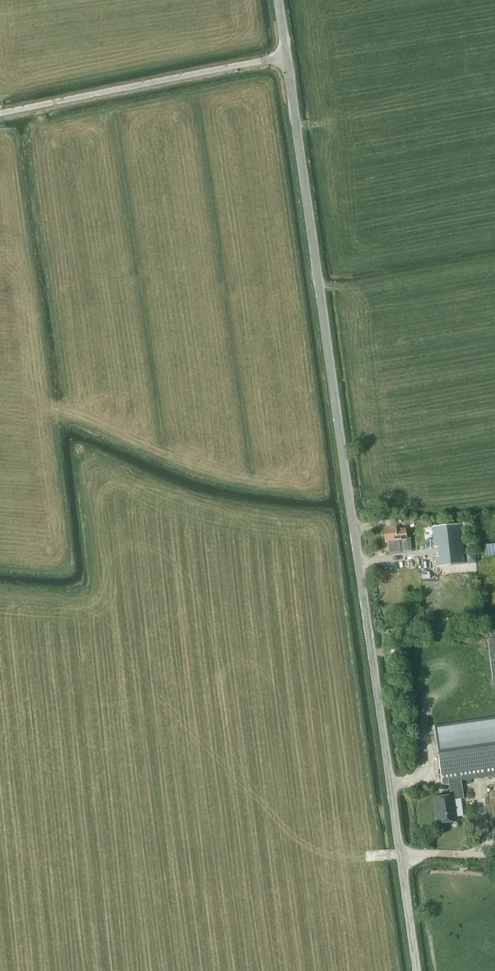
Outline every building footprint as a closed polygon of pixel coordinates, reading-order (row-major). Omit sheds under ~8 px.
[(465,564),(461,523),(432,527),(435,547),(439,547),(440,556),(436,556),(437,567),(465,564)] [(410,538),(407,538),(406,528),(396,529),(396,527),(384,528),(386,543),(399,542),(400,552),(411,551),(410,538)] [(429,547),(428,540),(420,541),(421,548),(429,547)] [(434,726),(442,783),(448,782),(450,795),(434,798),(437,824),(457,821),(454,800),(464,798),(461,780),(494,776),(494,717),(434,726)]
